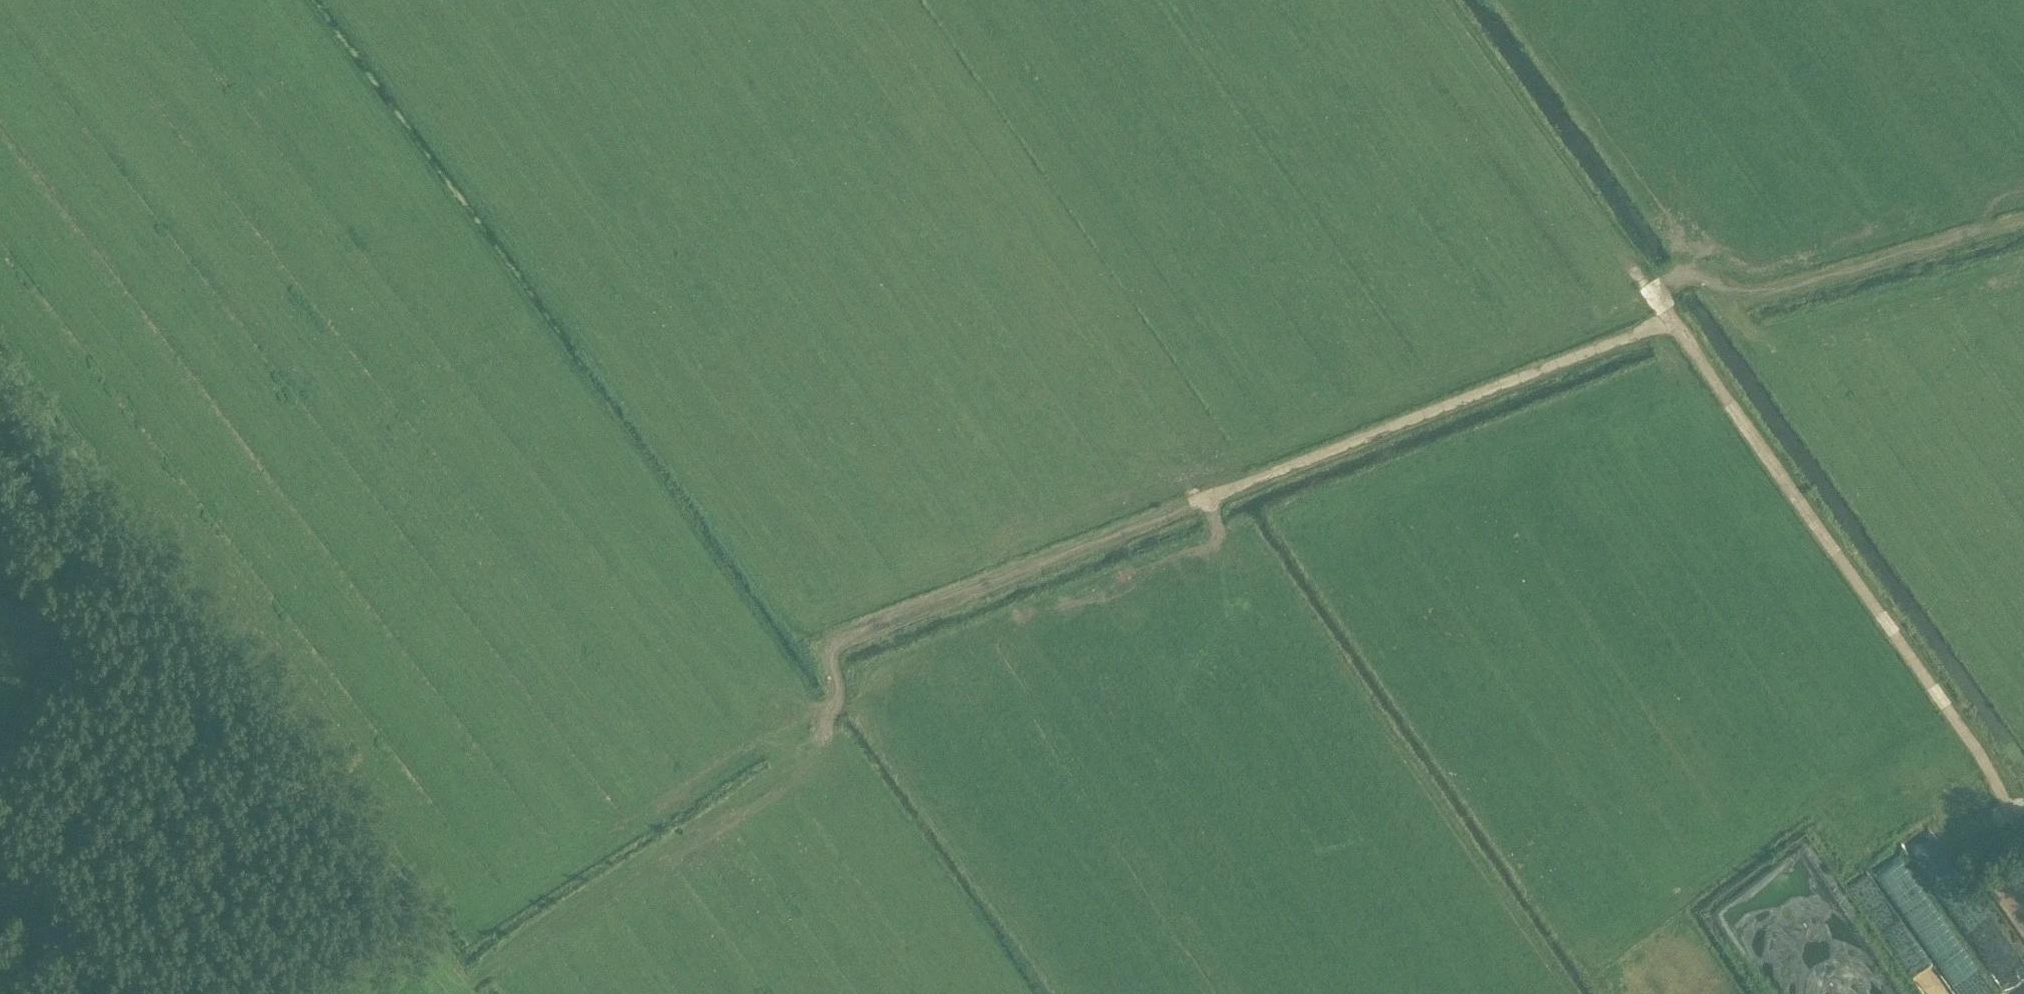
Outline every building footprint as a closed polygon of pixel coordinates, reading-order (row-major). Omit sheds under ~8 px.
[(2012,950),(1928,830),(1915,839),(1914,838),(1906,843),(1992,964),(2012,950)]
